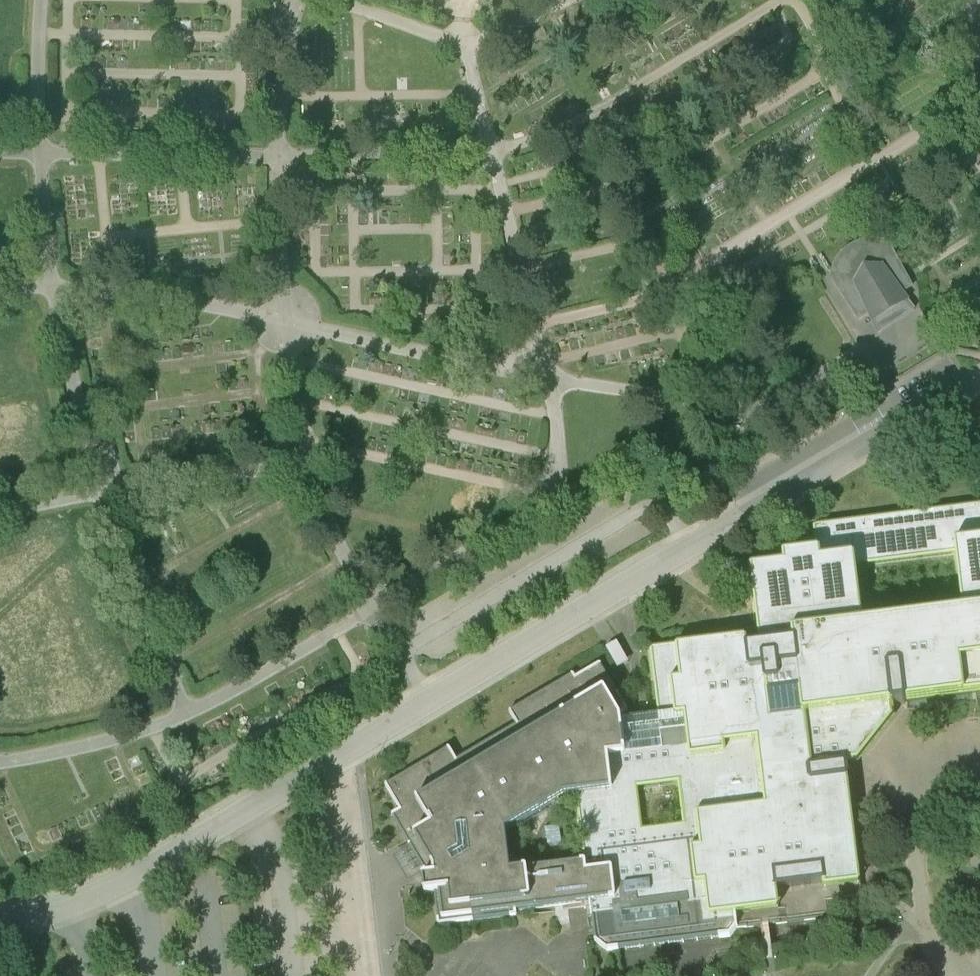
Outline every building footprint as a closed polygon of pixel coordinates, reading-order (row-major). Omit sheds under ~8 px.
[(430,11),(434,0),(397,0),(430,11)] [(842,264),(841,275),(876,327),(930,295),(899,240),(879,236),(864,241),(853,248),(842,264)] [(759,557),(771,633),(757,635),(663,644),(670,713),(654,714),(642,715),(610,658),(399,785),(414,813),(405,818),(426,852),(443,879),(447,927),(602,905),(606,943),(619,952),(711,942),(743,938),(751,928),(751,924),(751,919),(774,917),(874,906),(867,786),(865,766),(885,739),(906,709),(922,707),(979,700),(979,503),(824,525),(826,547),(759,557)]
